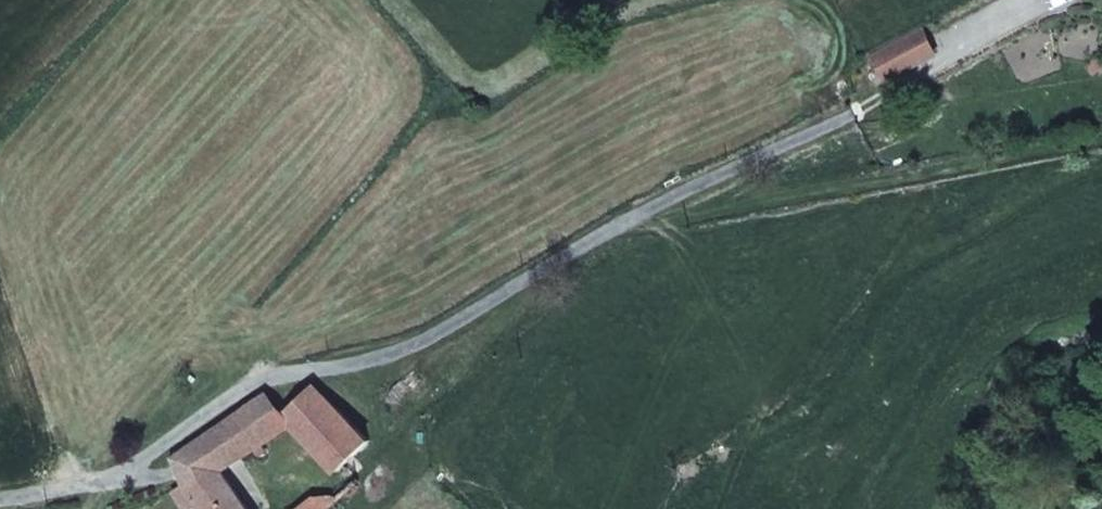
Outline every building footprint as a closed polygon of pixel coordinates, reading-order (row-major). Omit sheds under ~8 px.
[(935,54),(921,28),(911,33),(925,59),(935,54)] [(925,59),(911,33),(873,54),(888,80),(916,65),(920,62),(925,59)] [(371,441),(317,386),(287,414),(286,416),(291,422),(340,471),(346,465),(371,441)] [(260,444),(291,422),(286,416),(287,414),(269,394),(175,458),(187,484),(190,490),(216,469),(220,466),(223,471),(259,446),(260,444)] [(269,451),(268,449),(268,447),(267,445),(265,445),(264,444),(262,444),(260,444),(259,446),(258,447),(257,449),(257,450),(258,452),(259,454),(260,455),(262,455),(264,455),(266,455),(267,454),(268,452),(269,451)] [(190,490),(187,484),(175,491),(186,508),(196,508),(201,505),(190,490)] [(325,508),(315,496),(300,508),(325,508)]
